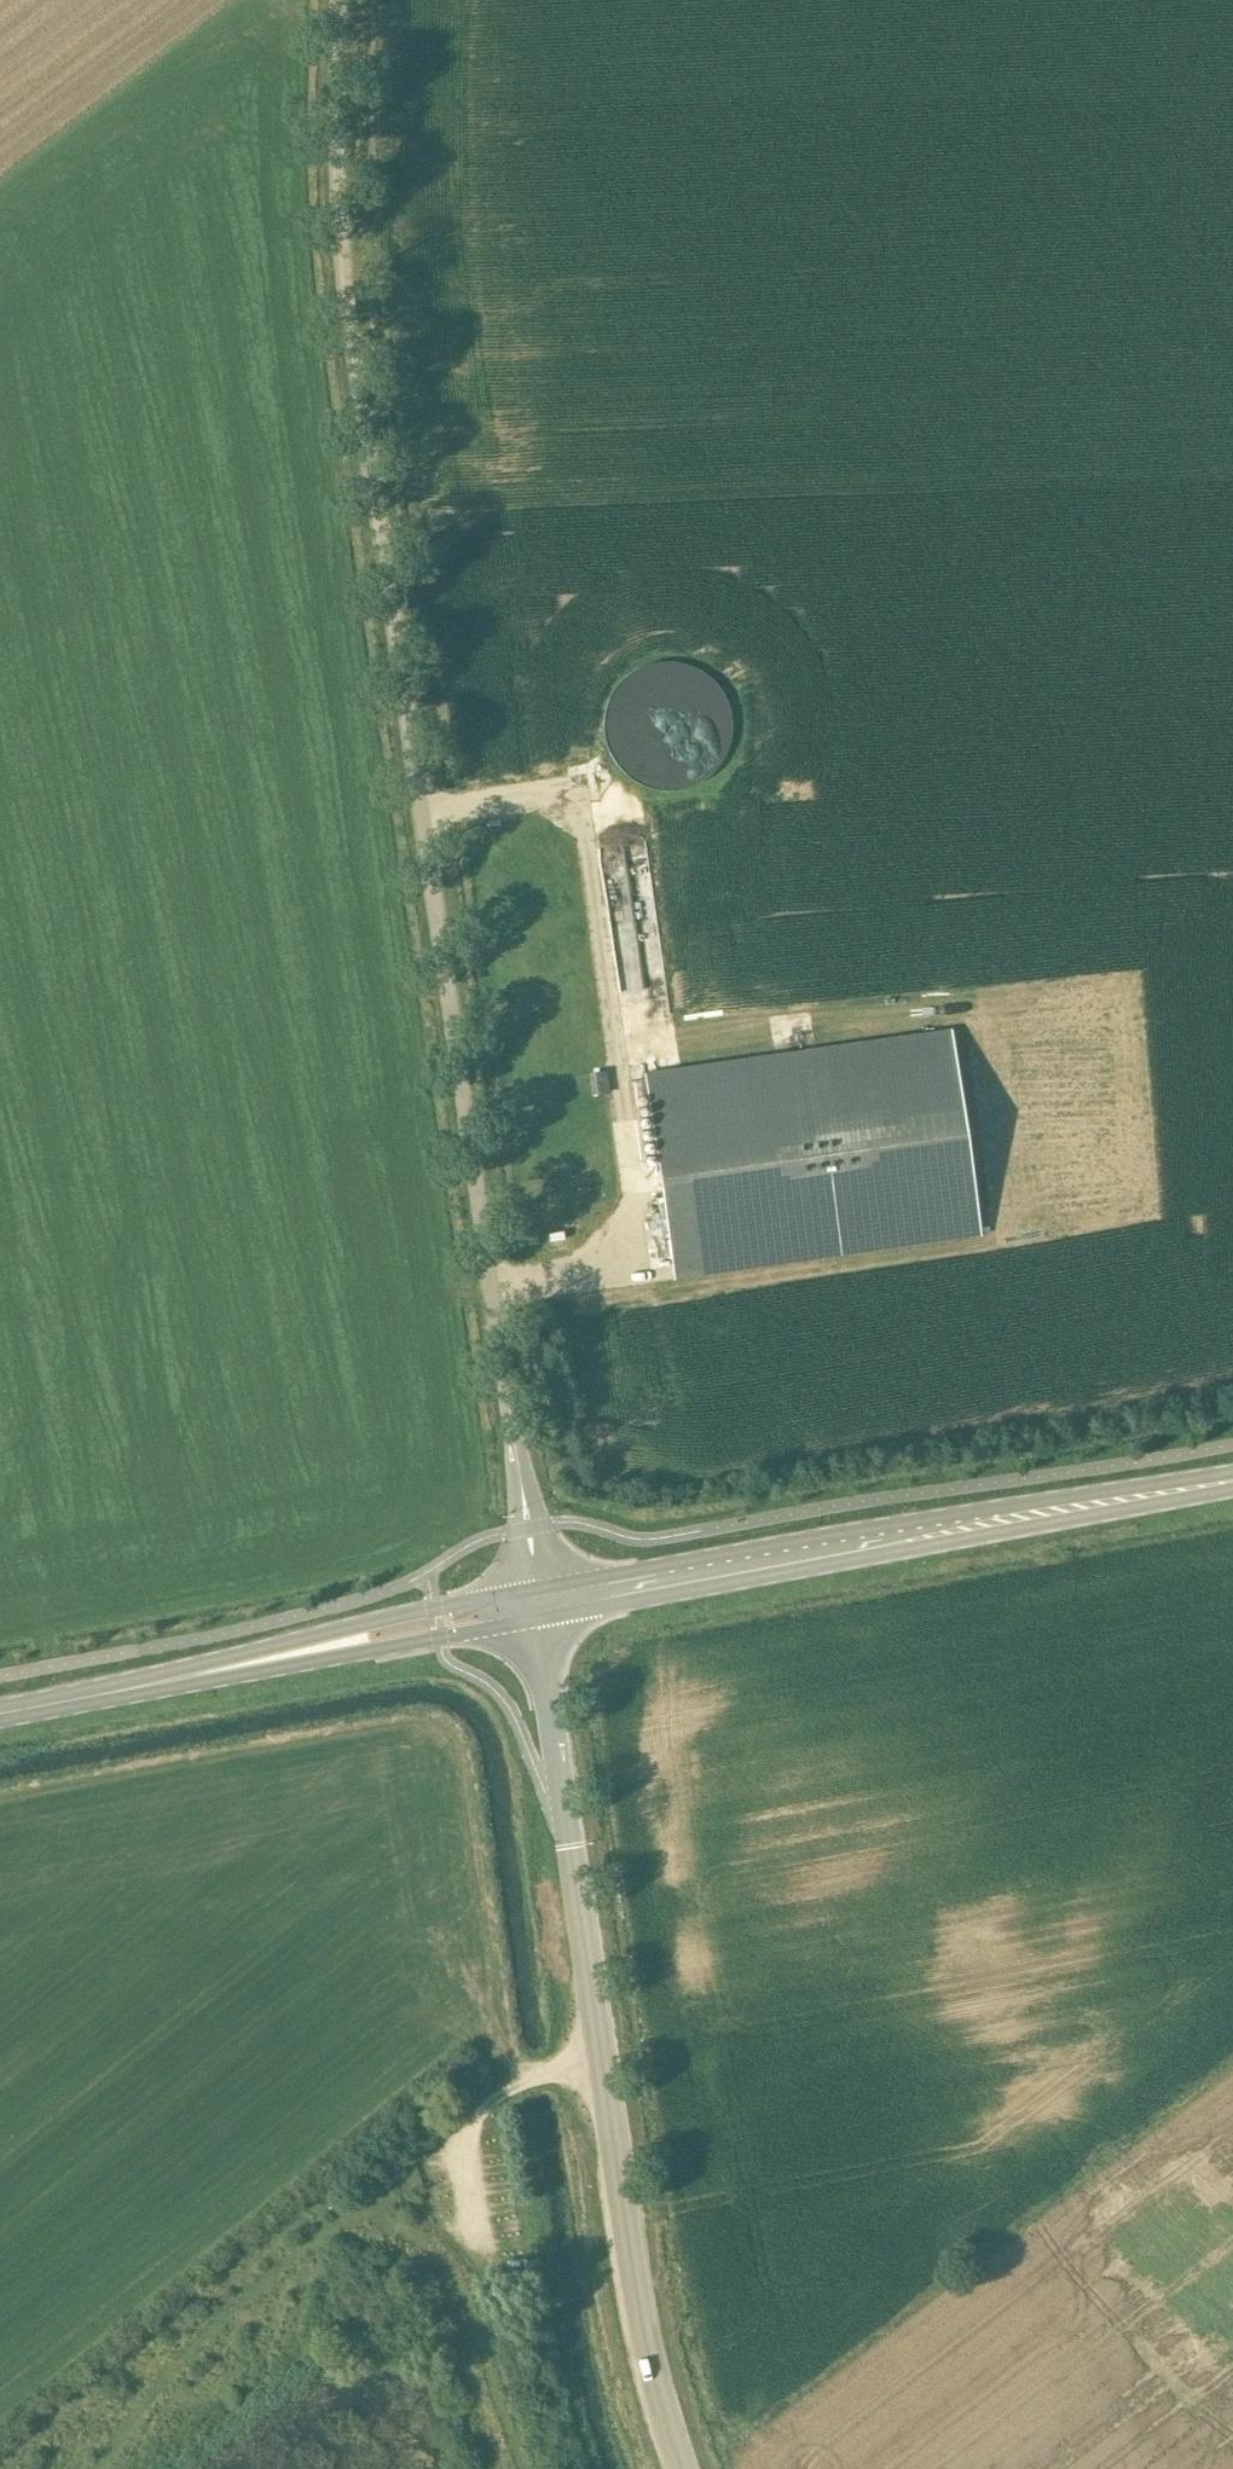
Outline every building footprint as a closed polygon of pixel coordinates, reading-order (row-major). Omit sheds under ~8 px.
[(683,773),(693,767),(701,758),(705,752),(707,748),(711,737),(712,725),(710,713),(706,702),(699,693),(690,685),(680,679),(669,675),(657,674),(646,676),(635,680),(625,687),(617,695),(611,706),(607,717),(606,728),(608,740),(612,751),(619,761),(627,769),(638,775),(649,778),(661,779),(672,777),(683,773)] [(645,1070),(673,1277),(1108,1216),(1076,1007),(645,1070)] [(589,1073),(592,1097),(610,1094),(607,1071),(589,1073)]
